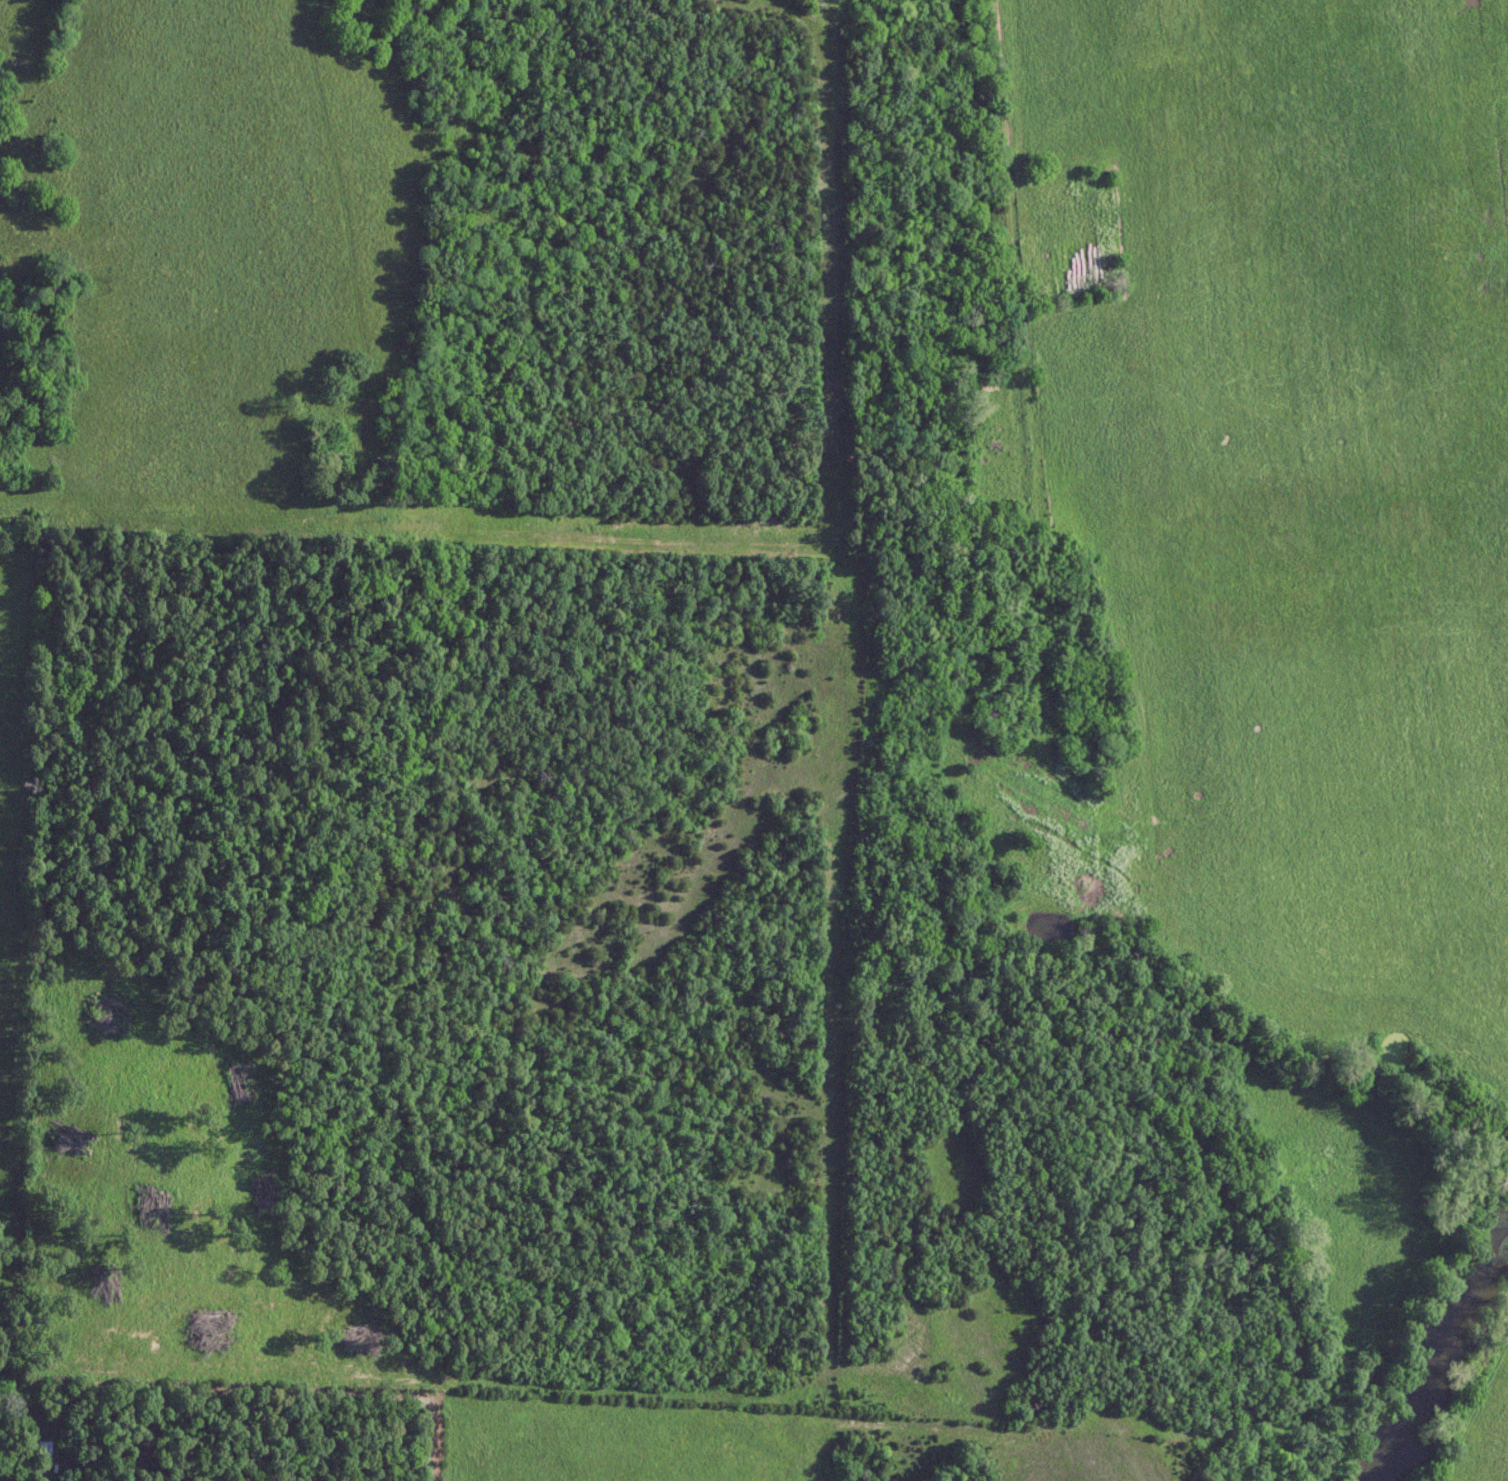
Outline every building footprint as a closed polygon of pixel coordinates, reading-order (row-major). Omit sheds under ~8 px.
[(42,1447),(42,1480),(51,1480),(51,1447),(42,1447)]
